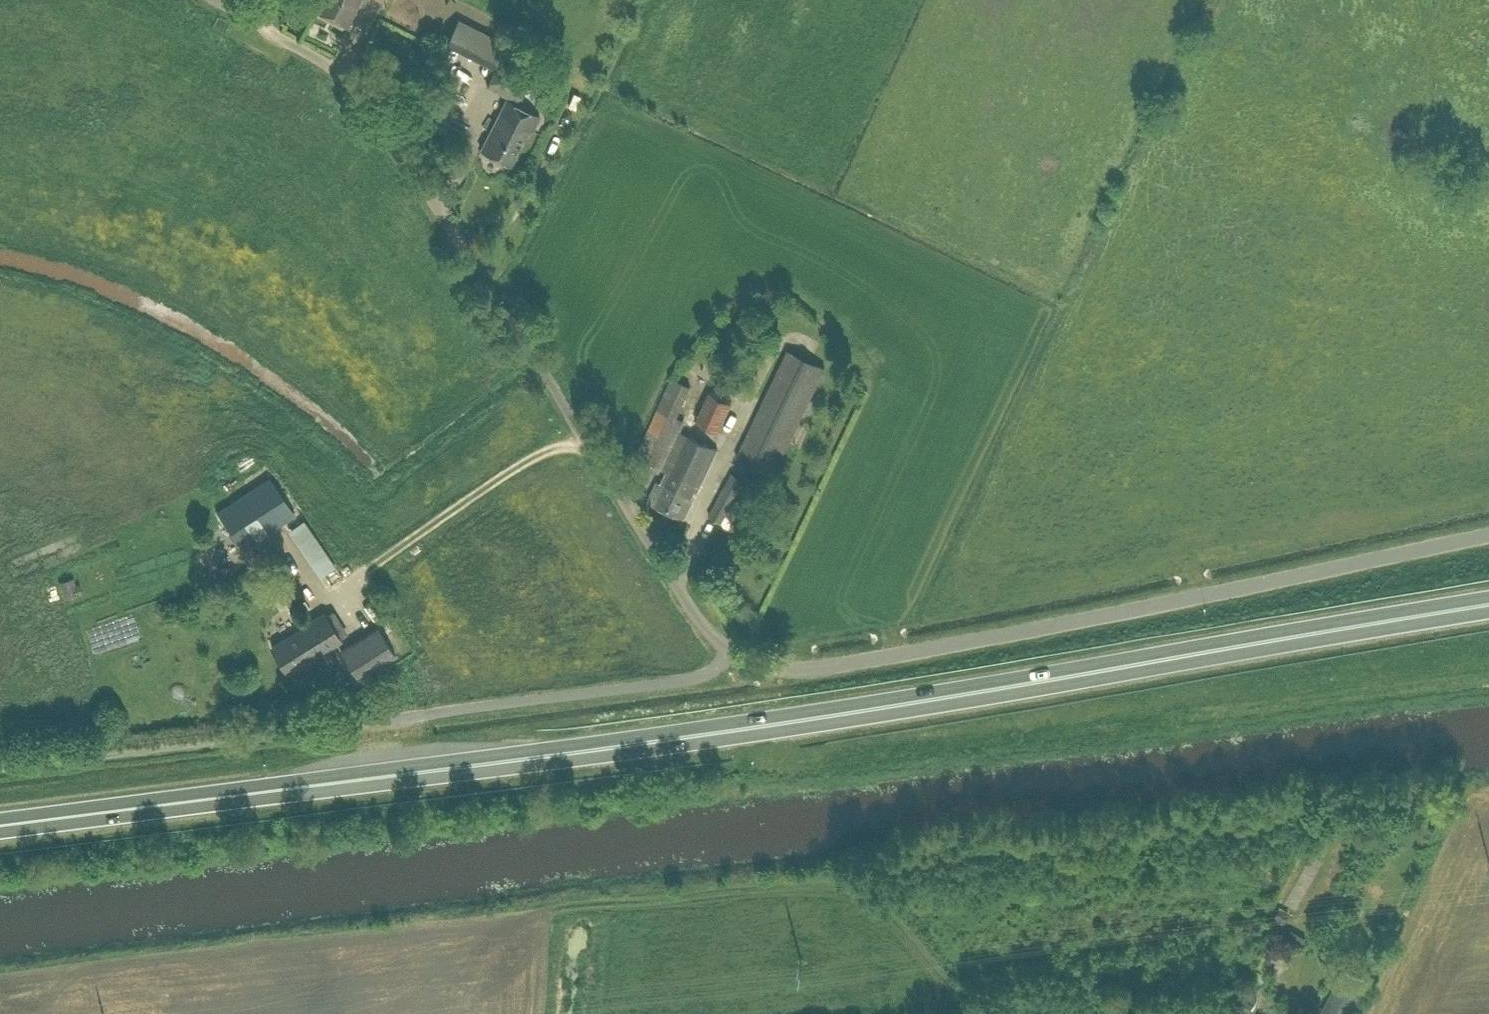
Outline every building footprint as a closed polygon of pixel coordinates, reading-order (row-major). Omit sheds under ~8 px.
[(311,7),(346,25),(358,0),(315,0),(311,7)] [(526,77),(497,62),(486,84),(515,99),(526,77)] [(509,164),(529,127),(536,113),(506,97),(499,111),(480,148),(509,164)] [(773,475),(826,367),(786,348),(734,456),(773,475)] [(634,457),(655,467),(655,465),(666,470),(660,481),(656,479),(646,500),(684,517),(716,447),(679,430),(684,419),(676,415),(690,385),(672,377),(634,457)] [(702,412),(719,422),(736,395),(719,385),(702,412)] [(740,505),(753,482),(746,477),(745,479),(731,471),(707,513),(722,522),(733,501),(740,505)] [(294,513),(268,477),(216,511),(241,548),(267,530),(267,531),(294,513)] [(330,585),(342,577),(302,519),(290,527),(330,585)] [(73,576),(58,581),(64,598),(78,593),(73,576)] [(306,624),(283,639),(271,646),(286,672),(299,665),(345,636),(338,624),(332,627),(323,612),(305,623),(306,624)] [(395,656),(377,626),(340,649),(358,679),(395,656)] [(1365,976),(1343,965),(1321,1010),(1329,1013),(1346,1013),(1365,976)] [(1251,1007),(1257,996),(1244,989),(1238,1000),(1251,1007)]
